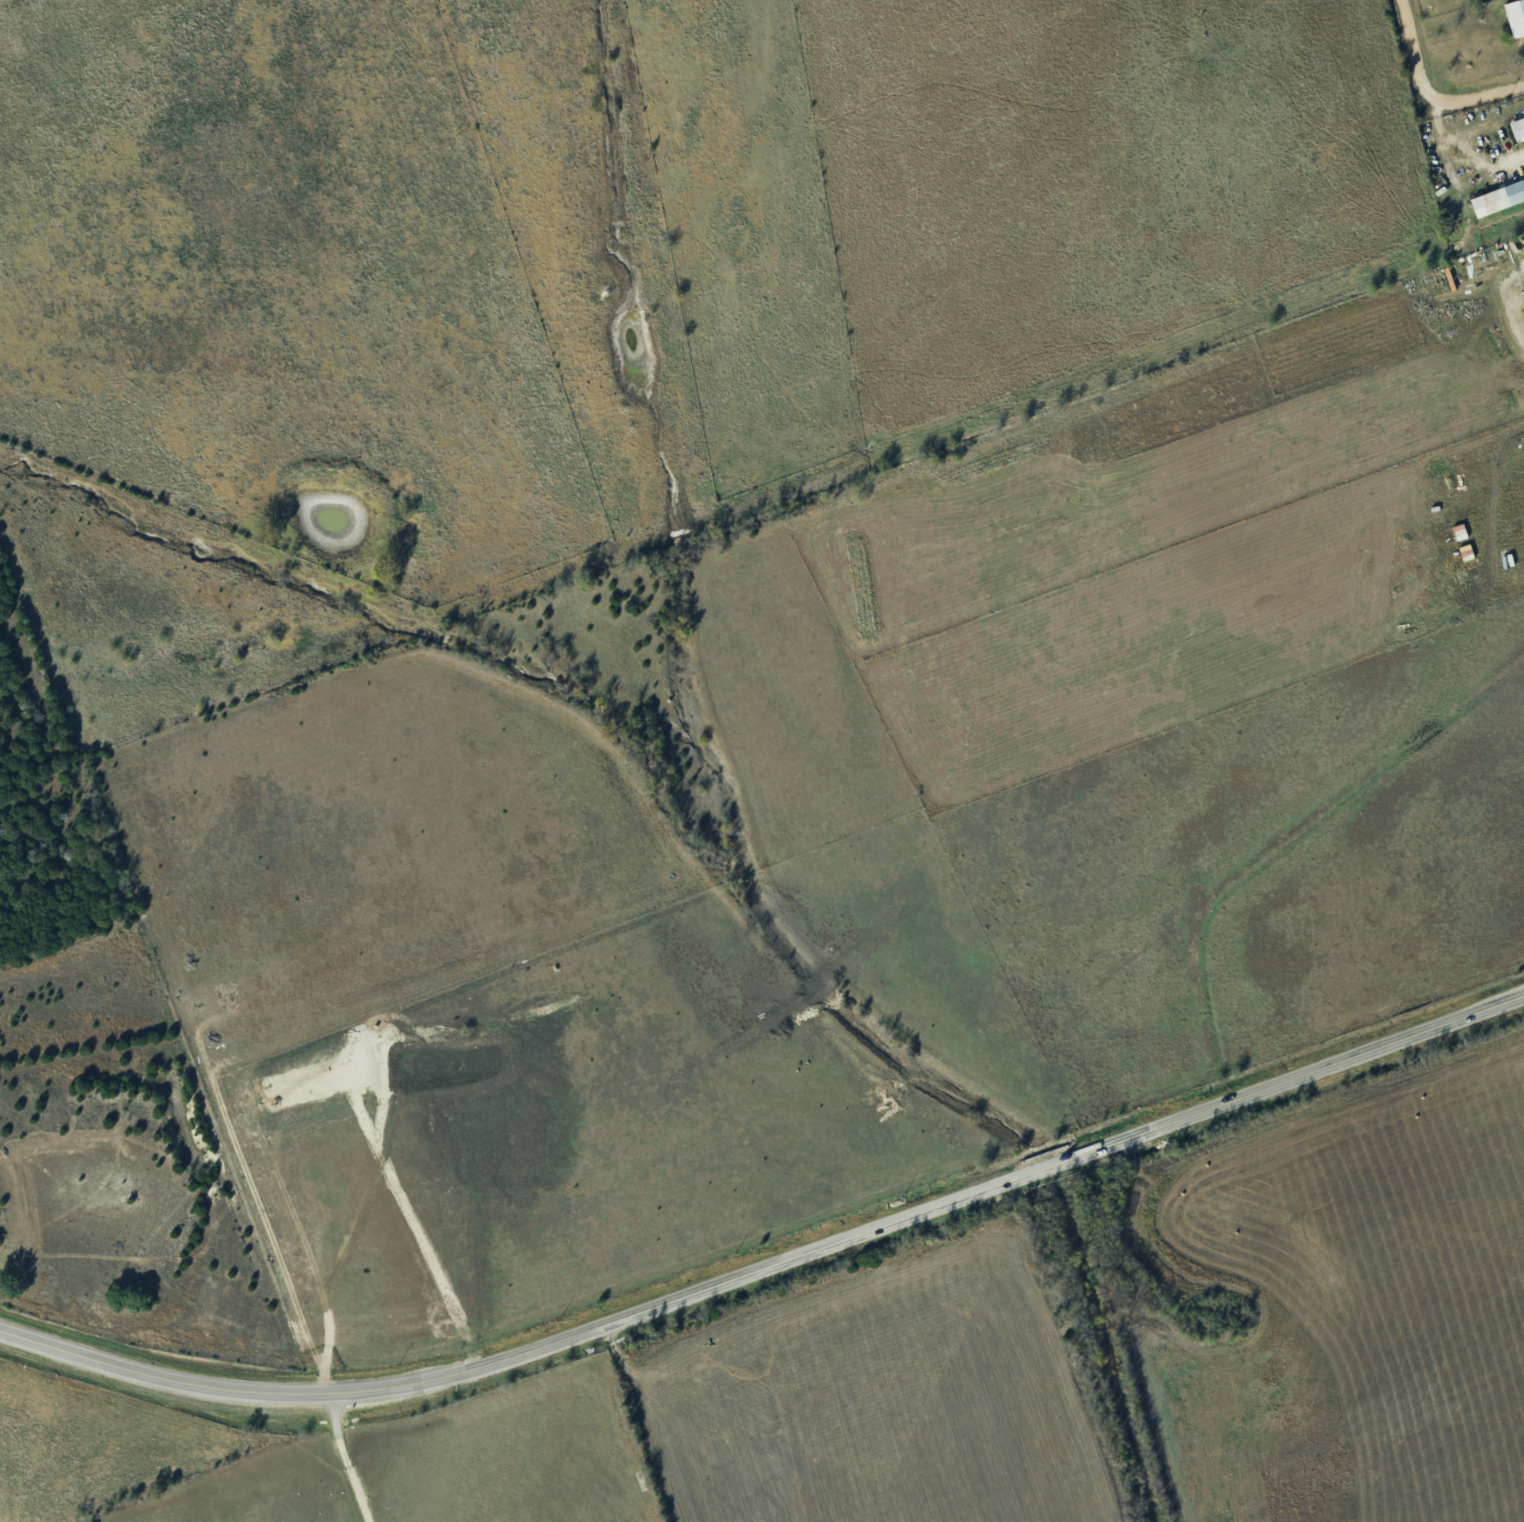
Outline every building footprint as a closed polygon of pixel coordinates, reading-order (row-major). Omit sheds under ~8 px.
[(1523,34),(1523,0),(1515,0),(1507,2),(1516,36),(1523,34)] [(1512,147),(1523,142),(1523,120),(1504,127),(1512,147)] [(1464,204),(1523,182),(1523,205),(1471,224),(1464,204)]
